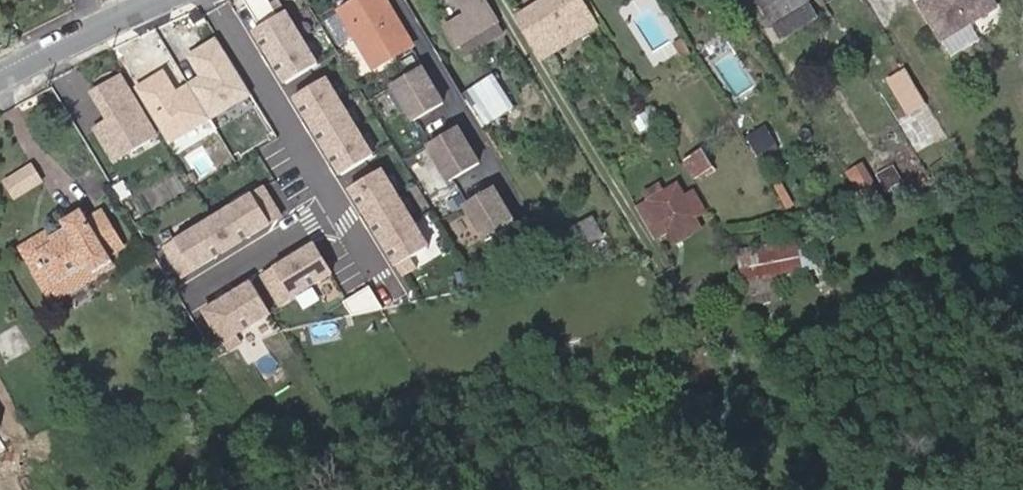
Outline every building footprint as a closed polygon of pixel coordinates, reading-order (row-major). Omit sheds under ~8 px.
[(352,33),(373,67),(411,44),(384,0),(356,0),(344,7),(357,30),(352,33)] [(446,27),(458,46),(464,42),(470,52),(506,32),(486,0),(460,0),(469,15),(446,27)] [(516,17),(542,58),(565,44),(559,34),(582,19),(588,30),(597,24),(583,0),(545,0),(516,17)] [(772,20),(806,1),(805,0),(761,0),(772,20)] [(987,14),(979,0),(922,0),(896,15),(919,54),(987,14)] [(987,14),(1000,7),(996,0),(979,0),(987,14)] [(339,10),(352,33),(357,30),(344,7),(339,10)] [(286,13),(254,33),(288,84),(319,63),(286,13)] [(565,44),(588,30),(582,19),(559,34),(565,44)] [(165,70),(134,88),(169,146),(252,96),(217,39),(188,57),(200,77),(178,91),(165,70)] [(443,103),(422,68),(393,86),(414,120),(443,103)] [(488,85),(501,78),(497,72),(484,80),(488,85)] [(122,75),(95,91),(111,119),(98,127),(117,159),(158,135),(122,75)] [(377,153),(328,78),(297,99),(346,174),(377,153)] [(465,98),(482,126),(504,113),(488,85),(484,80),(462,93),(465,98)] [(479,164),(459,129),(430,147),(450,181),(479,164)] [(686,158),(696,177),(715,166),(704,147),(686,158)] [(689,179),(690,180),(696,177),(686,158),(679,162),(684,171),(685,173),(688,177),(689,179)] [(846,174),(867,209),(886,205),(863,164),(846,174)] [(16,200),(43,183),(33,167),(6,183),(16,200)] [(436,243),(387,168),(355,188),(405,263),(436,243)] [(696,216),(685,197),(677,184),(635,207),(654,240),(684,222),(695,216),(696,216)] [(268,186),(169,247),(187,276),(286,215),(268,186)] [(696,216),(706,210),(695,190),(685,197),(696,216)] [(516,225),(495,191),(466,208),(486,242),(516,225)] [(34,265),(47,286),(88,263),(92,271),(113,258),(110,251),(121,244),(101,208),(86,216),(81,207),(64,217),(67,223),(51,234),(54,238),(39,248),(45,258),(34,265)] [(684,222),(667,233),(675,246),(703,230),(695,216),(684,222)] [(21,244),(34,265),(45,258),(39,248),(54,238),(51,234),(47,228),(21,244)] [(745,281),(806,266),(799,236),(738,251),(745,281)] [(314,245),(263,277),(281,306),(332,274),(314,245)] [(92,271),(94,273),(115,261),(113,258),(92,271)] [(88,263),(47,286),(54,298),(94,273),(92,271),(88,263)] [(748,281),(751,295),(774,289),(771,276),(748,281)] [(252,284),(208,311),(227,342),(271,315),(252,284)]
